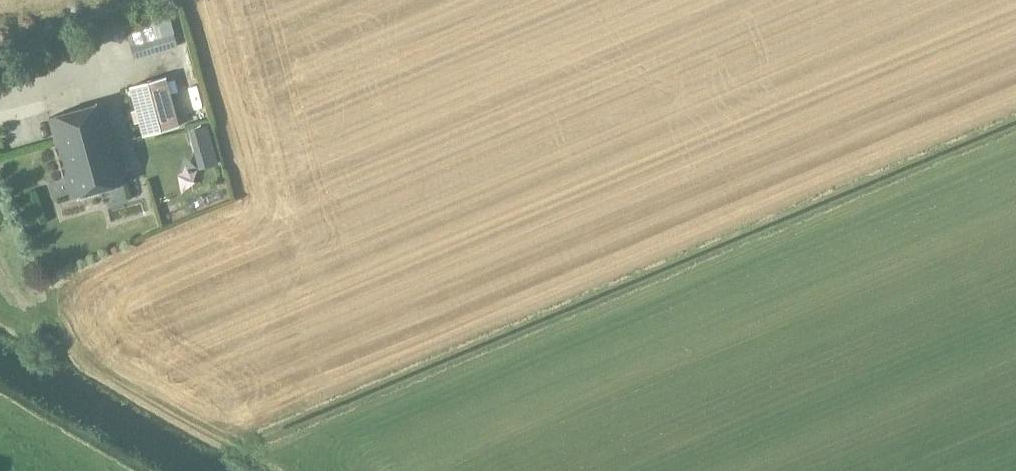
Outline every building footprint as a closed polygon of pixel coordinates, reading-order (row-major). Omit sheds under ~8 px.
[(177,46),(167,13),(124,26),(134,59),(177,46)] [(142,136),(179,126),(165,76),(128,86),(134,110),(130,111),(134,122),(138,121),(142,136)] [(48,117),(70,198),(123,183),(101,102),(48,117)]
